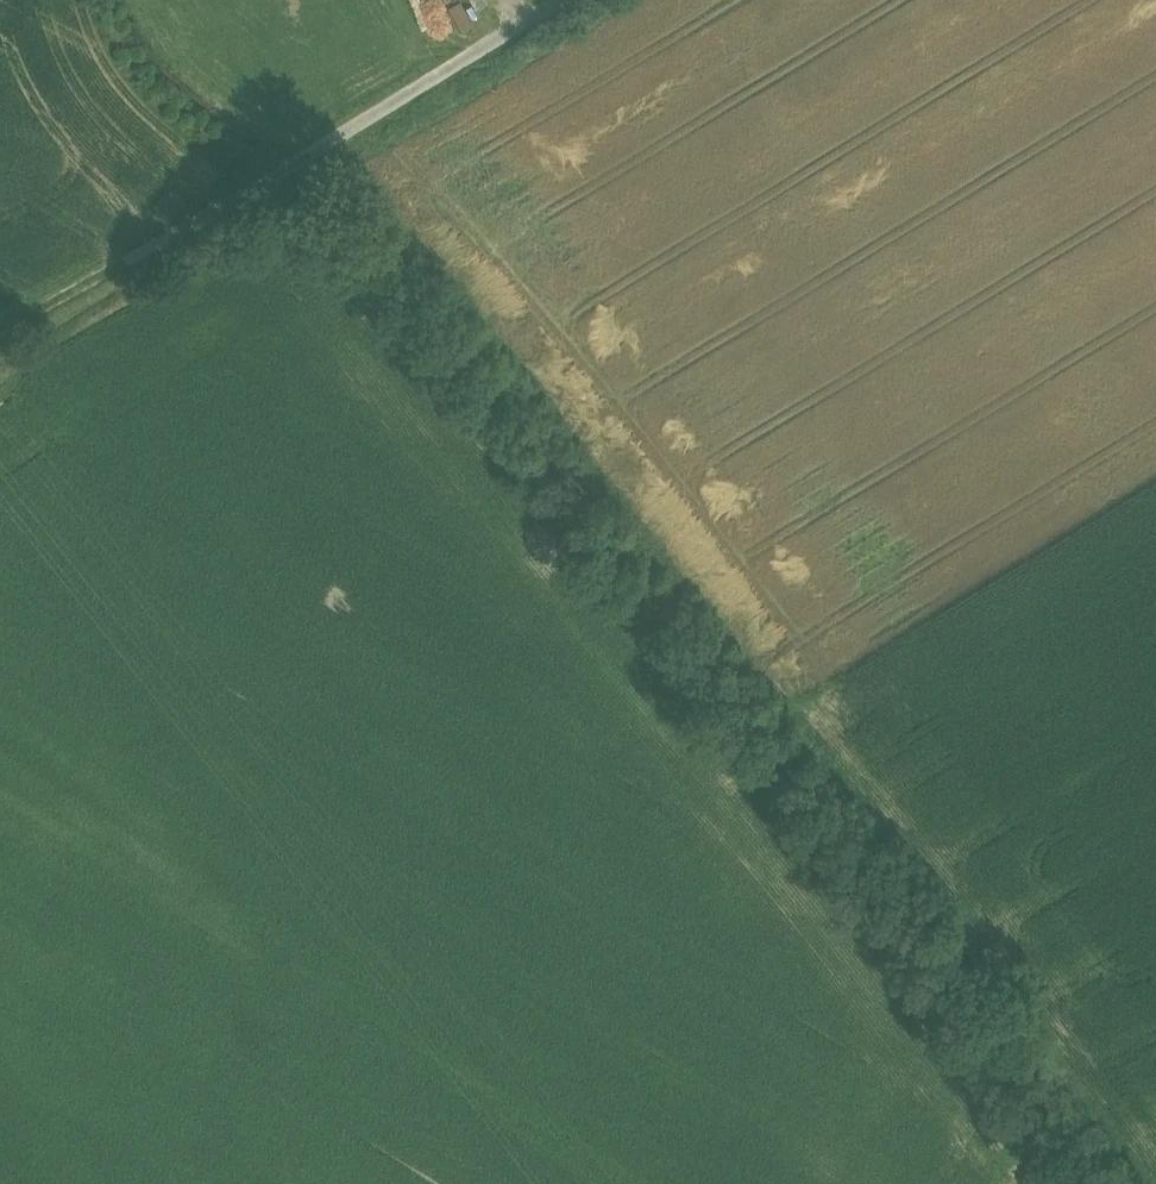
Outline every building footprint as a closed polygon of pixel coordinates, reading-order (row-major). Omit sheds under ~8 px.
[(479,10),(490,3),(488,0),(473,0),(479,10)] [(475,25),(462,3),(451,9),(462,28),(464,32),(475,25)] [(451,34),(462,28),(450,10),(440,16),(451,34)]
